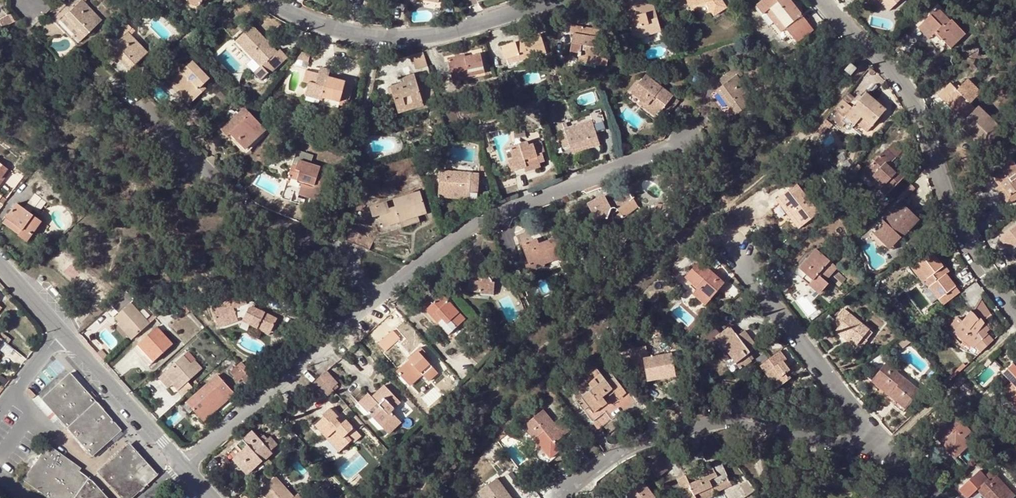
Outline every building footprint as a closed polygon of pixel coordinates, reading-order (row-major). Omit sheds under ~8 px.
[(51,19),(76,45),(100,20),(81,0),(71,0),(51,19)] [(628,24),(635,22),(639,38),(661,31),(652,3),(650,4),(649,0),(626,0),(621,1),(628,24)] [(704,2),(712,16),(724,9),(719,0),(710,0),(704,2)] [(756,6),(783,41),(790,36),(807,23),(789,0),(764,0),(756,6)] [(887,10),(899,0),(878,0),(887,10)] [(936,8),(922,23),(933,34),(935,32),(950,48),(965,34),(951,20),(949,21),(936,8)] [(635,22),(628,24),(633,40),(639,38),(635,22)] [(813,31),(807,23),(790,36),(796,44),(813,31)] [(933,34),(922,23),(917,27),(927,39),(933,34)] [(147,53),(130,36),(127,32),(131,29),(126,24),(117,33),(121,38),(102,56),(123,77),(147,53)] [(236,41),(260,67),(256,72),(254,74),(258,79),(269,69),(270,70),(285,55),(278,47),(275,50),(271,46),(266,40),(252,25),(236,41)] [(578,54),(578,58),(596,61),(595,65),(594,68),(605,71),(607,59),(605,58),(606,53),(597,52),(600,38),(597,38),(599,30),(570,26),(569,34),(573,34),(570,52),(578,54)] [(518,45),(517,42),(500,47),(507,69),(518,66),(517,62),(545,54),(539,35),(522,41),(522,44),(518,45)] [(260,67),(236,41),(232,45),(256,72),(260,67)] [(578,58),(578,54),(570,52),(567,71),(575,73),(578,58)] [(422,53),(412,56),(417,70),(427,67),(422,53)] [(447,60),(450,75),(461,73),(462,81),(484,76),(480,56),(460,60),(459,57),(447,60)] [(184,72),(173,83),(191,102),(203,90),(200,88),(203,84),(210,78),(192,60),(182,70),(184,72)] [(850,64),(844,71),(850,76),(855,69),(850,64)] [(730,80),(723,86),(716,91),(736,117),(756,101),(740,78),(743,76),(737,67),(726,75),(730,80)] [(168,78),(173,83),(184,72),(182,70),(180,68),(168,78)] [(311,72),(309,82),(305,96),(322,101),(323,98),(339,102),(339,105),(348,107),(353,84),(335,80),(334,84),(325,82),(327,78),(328,70),(320,68),(318,74),(311,72)] [(302,80),(309,82),(311,72),(305,70),(302,80)] [(461,73),(450,75),(452,83),(462,81),(461,73)] [(719,80),(723,86),(730,80),(726,75),(719,80)] [(404,83),(390,88),(392,94),(397,111),(413,106),(414,109),(423,106),(414,76),(402,79),(404,83)] [(645,76),(627,99),(654,120),(662,109),(670,115),(679,102),(645,76)] [(964,120),(975,108),(970,103),(981,92),(967,79),(956,90),(949,83),(932,101),(951,119),(953,117),(955,118),(958,117),(959,114),(964,120)] [(191,102),(173,83),(170,86),(188,105),(191,102)] [(865,93),(842,120),(851,128),(860,117),(872,126),(885,110),(865,93)] [(322,101),(305,96),(303,102),(346,113),(348,107),(339,105),(322,101)] [(842,99),(834,109),(841,115),(849,106),(842,99)] [(958,126),(978,144),(981,141),(986,146),(1002,131),(977,107),(975,108),(964,120),(958,126)] [(233,130),(230,133),(245,149),(265,130),(244,108),(228,124),(233,130)] [(564,130),(562,124),(555,127),(559,139),(566,137),(569,147),(571,153),(599,144),(594,129),(601,126),(597,113),(586,116),(588,122),(568,129),(564,130)] [(823,123),(816,131),(821,135),(831,123),(826,119),(823,123)] [(227,136),(230,133),(233,130),(228,124),(222,130),(227,136)] [(566,137),(559,139),(563,149),(569,147),(566,137)] [(981,141),(978,144),(983,150),(986,146),(981,141)] [(511,172),(523,168),(538,163),(543,161),(542,154),(543,153),(540,142),(528,146),(526,142),(509,148),(512,160),(507,161),(511,172)] [(474,150),(450,147),(449,159),(472,162),(474,150)] [(296,150),(294,158),(309,162),(311,154),(296,150)] [(885,150),(866,169),(889,192),(905,176),(899,169),(896,173),(886,163),(889,159),(892,162),(894,159),(885,150)] [(440,170),(438,191),(469,194),(469,188),(477,189),(478,176),(491,177),(485,157),(479,157),(477,173),(440,170)] [(998,186),(1000,184),(1008,196),(1014,192),(1015,195),(1015,176),(1014,174),(1015,173),(1015,166),(1009,157),(989,172),(998,186)] [(899,169),(892,162),(889,159),(886,163),(896,173),(899,169)] [(295,202),(298,195),(294,193),(295,188),(311,193),(320,168),(298,160),(296,167),(292,165),(281,198),(295,202)] [(538,163),(523,168),(525,173),(540,168),(538,163)] [(294,193),(298,195),(317,201),(327,170),(320,168),(311,193),(295,188),(294,193)] [(889,192),(866,169),(862,173),(885,196),(889,192)] [(2,181),(9,172),(7,170),(0,179),(0,180),(2,181)] [(661,176),(657,176),(668,189),(677,180),(672,175),(671,176),(668,173),(661,176)] [(790,189),(783,195),(776,200),(798,228),(818,212),(798,187),(805,182),(798,173),(785,183),(790,189)] [(778,189),(783,195),(790,189),(785,183),(778,189)] [(998,186),(995,188),(1007,204),(1015,198),(1015,195),(1014,192),(1008,196),(1000,184),(998,186)] [(469,194),(438,191),(437,198),(468,200),(469,194)] [(383,228),(399,222),(417,217),(426,214),(419,192),(392,201),(395,207),(388,209),(386,203),(369,208),(372,217),(379,215),(383,228)] [(611,209),(609,206),(604,196),(587,205),(595,220),(594,231),(614,233),(612,227),(612,221),(612,219),(619,214),(620,215),(623,219),(637,208),(629,194),(619,199),(621,202),(611,209)] [(619,199),(609,206),(611,209),(621,202),(619,199)] [(899,202),(873,229),(892,246),(917,219),(899,202)] [(17,204),(7,219),(23,231),(20,235),(19,236),(27,242),(42,222),(17,204)] [(612,221),(612,227),(623,219),(620,215),(612,221)] [(417,217),(399,222),(401,228),(419,222),(417,217)] [(23,231),(7,219),(3,223),(20,235),(23,231)] [(1014,247),(1015,246),(1015,225),(999,239),(1009,252),(1014,247)] [(374,238),(348,226),(345,241),(369,251),(374,238)] [(892,246),(873,229),(870,233),(889,249),(892,246)] [(522,245),(529,264),(554,256),(556,261),(565,258),(558,238),(542,244),(543,246),(540,247),(539,245),(537,239),(522,245)] [(600,246),(584,252),(585,257),(602,251),(600,246)] [(795,265),(791,270),(808,286),(810,283),(820,292),(828,284),(824,281),(836,268),(815,249),(798,268),(795,265)] [(922,283),(924,281),(931,275),(935,281),(928,286),(942,305),(959,293),(945,273),(942,275),(938,270),(942,267),(930,250),(909,266),(922,283)] [(468,292),(481,294),(481,290),(489,291),(490,282),(491,281),(498,275),(479,252),(463,264),(472,276),(472,281),(469,281),(468,292)] [(554,256),(529,264),(526,266),(528,271),(556,261),(554,256)] [(698,261),(685,277),(698,288),(693,294),(704,305),(710,299),(724,283),(698,261)] [(942,275),(945,273),(946,272),(942,267),(938,270),(942,275)] [(844,279),(836,272),(833,276),(837,279),(841,283),(844,279)] [(931,275),(924,281),(928,286),(935,281),(931,275)] [(481,290),(481,294),(494,295),(495,283),(490,282),(489,291),(481,290)] [(126,291),(111,305),(119,314),(115,317),(119,322),(134,337),(149,324),(131,303),(134,300),(126,291)] [(442,296),(426,311),(448,335),(465,320),(442,296)] [(237,319),(243,319),(250,323),(249,325),(257,329),(258,326),(270,333),(276,319),(254,308),(252,302),(246,304),(243,297),(211,307),(218,327),(237,322),(237,319)] [(980,352),(992,341),(985,333),(988,331),(980,323),(984,318),(983,316),(987,311),(980,301),(974,309),(972,307),(952,333),(973,348),(975,346),(980,352)] [(834,332),(846,341),(848,339),(855,345),(862,337),(866,340),(872,333),(843,309),(830,324),(836,329),(834,332)] [(134,337),(119,322),(117,324),(131,340),(134,337)] [(258,326),(257,329),(269,335),(270,333),(258,326)] [(723,343),(735,334),(730,327),(715,338),(739,369),(750,361),(746,355),(738,361),(723,343)] [(157,328),(139,344),(147,354),(143,357),(150,364),(172,345),(157,328)] [(737,336),(735,334),(723,343),(738,361),(746,355),(757,346),(744,330),(737,336)] [(848,339),(846,341),(844,343),(855,353),(866,340),(862,337),(855,345),(848,339)] [(147,354),(139,344),(133,349),(142,358),(143,357),(147,354)] [(645,346),(629,349),(633,373),(645,371),(644,369),(657,367),(660,379),(675,376),(671,354),(647,358),(645,346)] [(412,358),(409,361),(396,372),(404,381),(417,369),(421,373),(428,382),(437,373),(430,365),(434,362),(420,348),(411,356),(412,358)] [(790,370),(787,368),(784,364),(789,360),(780,349),(760,365),(778,388),(789,379),(785,374),(790,370)] [(183,356),(164,374),(173,384),(172,384),(183,397),(193,388),(188,382),(201,369),(194,361),(190,364),(183,356)] [(256,379),(240,362),(238,365),(246,374),(253,382),(256,379)] [(1012,363),(1002,373),(1011,383),(1015,389),(1015,367),(1012,363)] [(885,399),(902,412),(918,392),(884,364),(870,381),(888,396),(885,399)] [(246,374),(238,365),(229,373),(238,382),(240,380),(247,387),(253,382),(246,374)] [(588,406),(594,414),(606,404),(602,397),(611,390),(614,394),(622,389),(613,377),(606,382),(595,367),(588,372),(594,380),(585,386),(583,383),(577,388),(583,397),(576,402),(582,411),(588,406)] [(417,369),(404,381),(408,385),(421,373),(417,369)] [(338,385),(326,372),(321,376),(335,391),(338,388),(336,386),(338,385)] [(173,384),(164,374),(159,378),(168,388),(172,384),(173,384)] [(42,400),(82,444),(86,449),(92,455),(119,431),(69,375),(42,400)] [(187,403),(199,417),(214,404),(216,407),(225,399),(226,401),(234,394),(217,375),(187,403)] [(334,391),(321,376),(310,387),(314,391),(318,387),(327,397),(334,391)] [(1011,383),(1002,391),(1009,400),(1015,393),(1015,389),(1011,383)] [(384,386),(372,398),(362,407),(370,416),(373,413),(376,416),(373,419),(384,430),(396,418),(390,412),(400,402),(384,386)] [(622,389),(614,394),(618,399),(625,394),(622,389)] [(362,407),(372,398),(368,395),(358,404),(362,407)] [(214,404),(199,417),(202,419),(216,407),(214,404)] [(606,404),(594,414),(597,419),(610,409),(606,404)] [(334,421),(338,418),(330,409),(322,415),(324,418),(315,426),(326,439),(331,435),(343,449),(352,441),(346,435),(354,428),(347,420),(343,424),(340,427),(334,421)] [(533,439),(549,459),(561,450),(555,442),(570,429),(560,417),(553,423),(542,410),(523,426),(533,439)] [(975,415),(967,422),(975,430),(982,423),(975,415)] [(928,431),(940,443),(942,441),(950,449),(969,431),(955,416),(943,428),(938,422),(928,431)] [(343,424),(338,418),(334,421),(340,427),(343,424)] [(396,418),(384,430),(388,434),(401,422),(396,418)] [(252,432),(230,452),(250,473),(272,454),(270,451),(277,445),(270,436),(266,440),(263,443),(260,440),(252,432)] [(331,435),(326,439),(339,452),(343,449),(331,435)] [(942,441),(940,443),(947,451),(950,449),(942,441)] [(23,480),(49,497),(106,497),(93,483),(78,472),(71,468),(73,464),(47,446),(23,480)] [(102,475),(106,479),(112,486),(122,497),(128,497),(153,476),(127,447),(99,472),(102,475)] [(250,473),(230,452),(227,454),(247,476),(250,473)] [(668,470),(659,458),(648,466),(658,478),(668,470)] [(719,461),(711,464),(715,473),(689,484),(685,476),(676,479),(685,497),(688,497),(694,495),(695,497),(709,497),(715,495),(711,487),(728,479),(719,461)] [(992,468),(987,463),(958,489),(967,497),(975,489),(976,489),(987,479),(984,476),(992,468)] [(976,489),(984,497),(1011,497),(1014,496),(996,476),(998,474),(992,468),(984,476),(987,479),(976,489)] [(262,480),(266,486),(273,479),(269,474),(262,480)] [(266,486),(260,492),(265,497),(294,497),(275,477),(273,479),(266,486)] [(482,497),(511,497),(496,478),(478,492),(482,497)] [(732,488),(728,479),(711,487),(715,495),(732,488)] [(641,482),(626,494),(629,497),(654,497),(641,482)] [(967,497),(984,497),(975,489),(967,497)]
